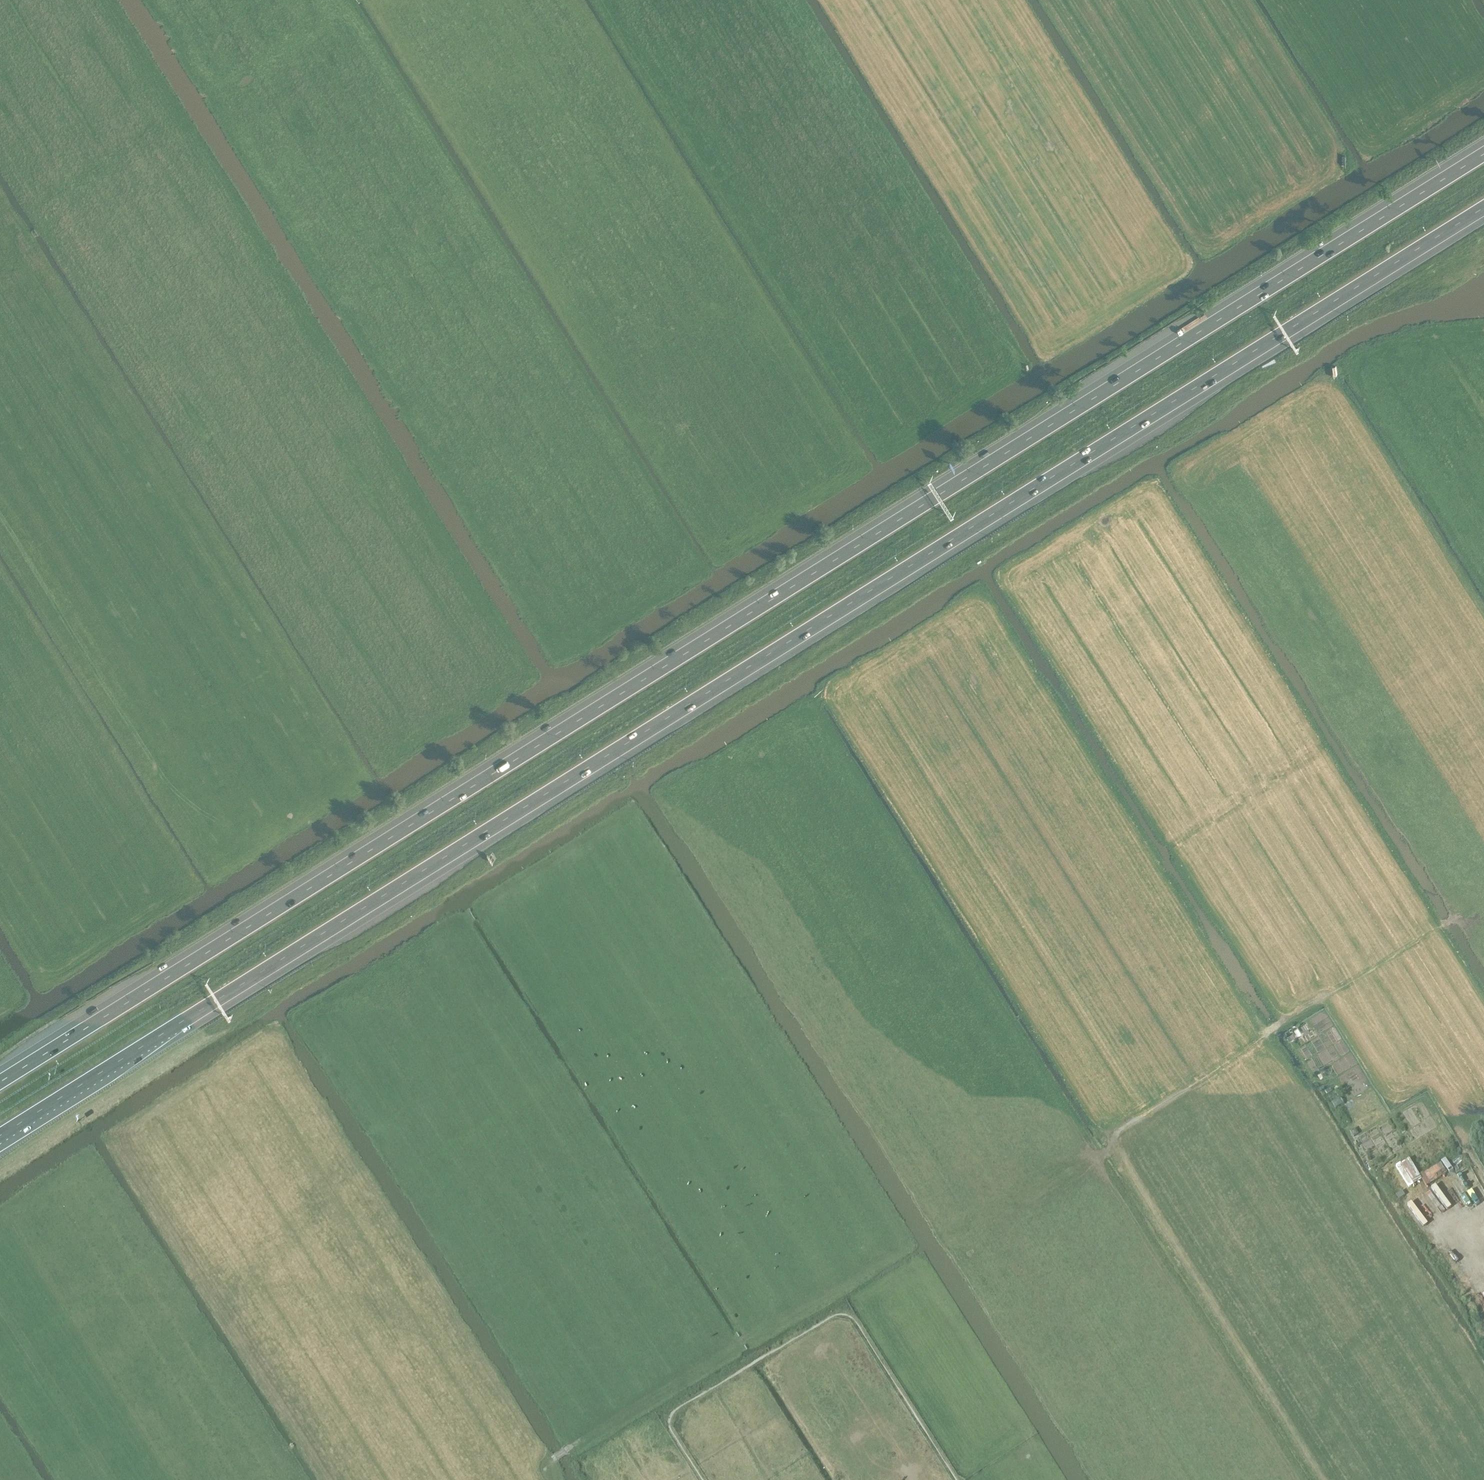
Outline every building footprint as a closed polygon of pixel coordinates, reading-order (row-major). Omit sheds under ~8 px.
[(1441,1162),(1420,1174),(1411,1157),(1397,1165),(1409,1186),(1423,1178),(1427,1184),(1438,1177),(1436,1174),(1445,1169),(1441,1162)] [(1402,1191),(1396,1195),(1399,1199),(1405,1195),(1402,1191)] [(1416,1192),(1412,1194),(1431,1219),(1435,1216),(1416,1192)]
